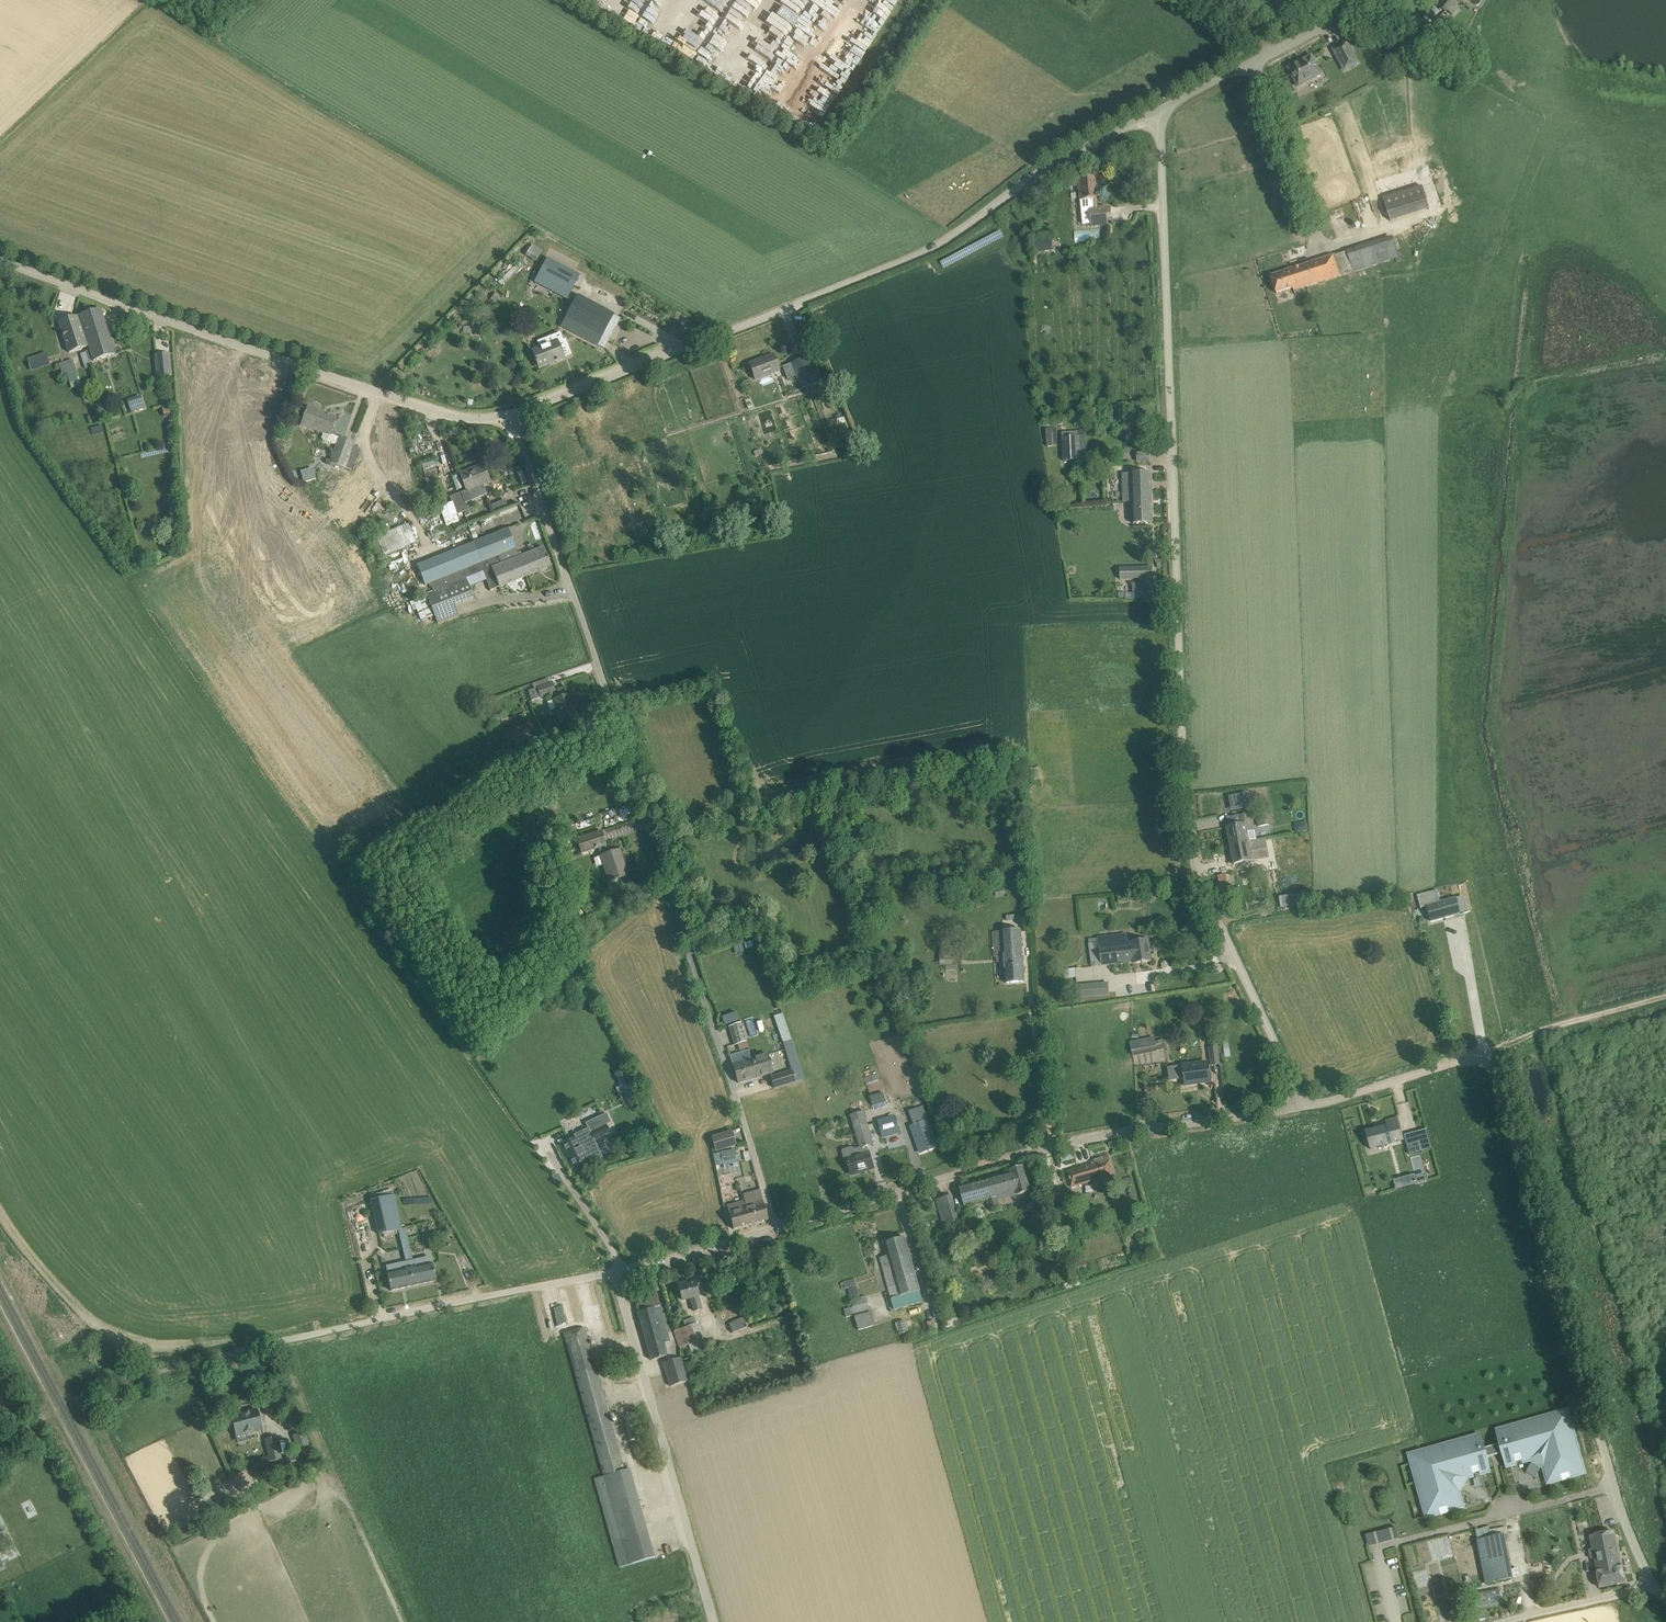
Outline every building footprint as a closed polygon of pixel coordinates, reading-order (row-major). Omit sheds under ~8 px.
[(722,47),(730,31),(713,23),(720,9),(714,7),(715,5),(704,0),(698,0),(694,6),(703,11),(692,33),(722,47)] [(748,22),(759,4),(752,0),(734,0),(728,10),(748,22)] [(825,0),(792,0),(807,10),(810,6),(818,11),(825,0)] [(1439,6),(1445,12),(1447,10),(1453,16),(1461,8),(1452,0),(1445,0),(1439,6)] [(762,51),(741,82),(767,101),(782,79),(769,70),(773,64),(784,72),(794,57),(789,54),(798,43),(789,36),(803,16),(798,13),(791,23),(785,19),(770,41),(777,46),(770,56),(762,51)] [(720,24),(727,28),(733,19),(726,14),(720,24)] [(670,48),(703,63),(707,54),(703,52),(704,50),(675,37),(670,48)] [(1335,49),(1346,70),(1359,63),(1348,43),(1335,49)] [(1289,68),(1299,86),(1321,74),(1311,56),(1289,68)] [(1095,178),(1078,179),(1081,201),(1082,209),(1090,208),(1092,225),(1108,224),(1107,207),(1097,208),(1097,199),(1095,178)] [(1383,199),(1391,222),(1430,209),(1423,186),(1383,199)] [(1075,241),(1088,241),(1088,229),(1074,230),(1075,241)] [(1271,276),(1276,293),(1293,288),(1294,291),(1398,257),(1392,237),(1271,276)] [(1051,238),(1035,240),(1036,252),(1041,251),(1041,256),(1050,255),(1049,250),(1053,250),(1051,238)] [(568,269),(555,294),(567,300),(580,275),(568,269)] [(569,330),(595,344),(604,349),(621,319),(579,296),(563,323),(570,327),(569,330)] [(89,346),(90,350),(94,361),(115,354),(101,309),(79,316),(89,346)] [(77,316),(59,322),(69,352),(87,347),(77,316)] [(540,348),(532,351),(535,357),(536,360),(535,360),(536,363),(537,363),(539,366),(555,360),(556,362),(564,359),(564,358),(561,351),(560,348),(558,342),(564,340),(561,332),(537,341),(540,348)] [(86,368),(90,367),(85,353),(81,354),(86,368)] [(171,353),(155,355),(157,377),(173,375),(171,353)] [(40,355),(27,359),(31,371),(44,367),(40,355)] [(749,364),(755,379),(779,370),(773,355),(749,364)] [(790,363),(801,389),(817,383),(807,356),(790,363)] [(59,364),(63,374),(75,368),(71,359),(59,364)] [(141,397),(127,401),(131,412),(145,407),(141,397)] [(172,405),(163,408),(165,414),(174,412),(172,405)] [(305,415),(301,426),(323,435),(322,438),(323,441),(336,445),(339,437),(331,434),(336,418),(328,414),(327,416),(308,409),(309,408),(308,407),(306,412),(305,412),(304,414),(305,415)] [(1080,436),(1062,437),(1063,461),(1081,460),(1080,436)] [(339,437),(330,463),(345,469),(355,442),(339,437)] [(1150,463),(1151,454),(1139,452),(1138,461),(1150,463)] [(460,474),(466,491),(490,482),(484,466),(470,472),(469,470),(460,474)] [(315,468),(302,469),(303,481),(316,480),(315,468)] [(527,483),(522,471),(517,473),(522,485),(527,483)] [(1150,473),(1123,474),(1124,502),(1133,501),(1133,524),(1152,523),(1150,473)] [(437,482),(430,485),(438,505),(445,502),(437,482)] [(451,502),(456,515),(468,510),(460,492),(449,497),(451,502)] [(506,499),(491,505),(495,513),(510,507),(506,499)] [(451,502),(439,506),(446,525),(459,521),(456,515),(451,502)] [(538,519),(529,521),(533,538),(542,537),(538,519)] [(408,524),(377,537),(385,555),(416,542),(408,524)] [(508,529),(417,565),(425,586),(430,584),(433,592),(466,579),(466,578),(470,576),(475,574),(474,570),(518,552),(508,529)] [(518,553),(518,552),(474,570),(475,574),(478,573),(479,574),(483,572),(490,590),(551,566),(543,547),(523,556),(521,551),(518,553)] [(1152,567),(1120,568),(1120,579),(1152,578),(1152,567)] [(387,571),(372,578),(375,584),(390,577),(387,571)] [(469,587),(466,579),(433,592),(428,594),(426,595),(438,624),(459,616),(455,606),(474,598),(469,587)] [(1147,593),(1147,583),(1134,583),(1134,593),(1147,593)] [(528,690),(531,700),(541,697),(550,694),(550,695),(552,695),(554,700),(547,702),(550,711),(556,709),(561,724),(571,720),(572,721),(574,720),(573,720),(578,718),(570,695),(558,699),(552,682),(549,684),(534,689),(528,690)] [(552,745),(547,748),(549,752),(569,739),(564,731),(550,741),(552,745)] [(515,753),(510,758),(513,762),(514,761),(514,762),(519,758),(515,753)] [(553,769),(543,775),(547,782),(557,776),(553,769)] [(533,806),(537,820),(548,817),(543,803),(533,806)] [(1270,812),(1256,815),(1257,818),(1258,826),(1259,827),(1272,824),(1270,812)] [(809,814),(807,822),(814,824),(816,816),(809,814)] [(1231,845),(1248,842),(1255,841),(1254,831),(1251,814),(1239,816),(1241,826),(1227,828),(1231,845)] [(1307,823),(1295,825),(1296,832),(1308,830),(1307,823)] [(606,845),(602,831),(577,839),(581,853),(599,848),(601,856),(609,882),(628,876),(620,850),(609,854),(606,845)] [(1248,842),(1231,845),(1234,864),(1259,860),(1258,851),(1250,852),(1248,842)] [(548,845),(541,847),(544,858),(542,858),(545,866),(554,863),(548,845)] [(1226,874),(1218,876),(1219,882),(1227,880),(1226,874)] [(1430,895),(1421,898),(1423,908),(1427,907),(1431,922),(1466,912),(1469,924),(1475,922),(1471,909),(1467,910),(1460,884),(1450,887),(1454,899),(1438,903),(1437,902),(1439,901),(1436,891),(1429,893),(1430,895)] [(1130,892),(1117,895),(1119,904),(1132,901),(1130,892)] [(1280,896),(1282,907),(1304,903),(1302,892),(1280,896)] [(993,932),(995,963),(1004,962),(1006,983),(1025,982),(1021,930),(993,932)] [(1127,934),(1099,938),(1099,939),(1103,965),(1134,961),(1134,964),(1152,961),(1148,940),(1131,942),(1131,943),(1128,943),(1127,934)] [(1099,938),(1089,939),(1092,966),(1103,965),(1099,939),(1099,938)] [(742,944),(734,947),(736,954),(744,951),(742,944)] [(940,964),(963,964),(963,949),(940,949),(940,964)] [(1062,970),(1063,979),(1076,977),(1075,968),(1062,970)] [(1108,983),(1077,986),(1078,998),(1109,995),(1108,983)] [(739,1020),(736,1012),(722,1017),(725,1025),(739,1020)] [(741,1023),(729,1026),(734,1044),(737,1043),(746,1041),(747,1041),(741,1023)] [(1154,1036),(1130,1042),(1133,1054),(1165,1048),(1163,1039),(1156,1041),(1154,1036)] [(1209,1046),(1218,1045),(1218,1037),(1208,1038),(1209,1046)] [(746,1041),(737,1043),(739,1050),(748,1048),(746,1041)] [(1210,1048),(1212,1065),(1220,1064),(1217,1047),(1210,1048)] [(768,1054),(752,1059),(757,1077),(773,1073),(768,1054)] [(757,1077),(752,1059),(733,1064),(738,1083),(757,1077)] [(1184,1078),(1185,1085),(1211,1081),(1208,1063),(1183,1066),(1183,1067),(1179,1068),(1176,1070),(1178,1078),(1180,1079),(1184,1078)] [(801,1067),(770,1077),(774,1088),(804,1079),(801,1067)] [(624,1070),(616,1074),(621,1086),(616,1088),(620,1095),(625,1093),(631,1105),(639,1101),(624,1070)] [(866,1079),(874,1107),(886,1103),(878,1075),(866,1079)] [(615,1093),(606,1097),(611,1108),(620,1104),(615,1093)] [(843,1150),(843,1151),(845,1159),(846,1160),(847,1159),(852,1175),(874,1168),(870,1152),(867,1153),(865,1147),(874,1144),(864,1111),(850,1115),(860,1148),(854,1149),(854,1148),(853,1147),(843,1150)] [(606,1113),(600,1116),(605,1125),(606,1124),(610,1122),(606,1113)] [(926,1113),(912,1118),(914,1124),(928,1119),(926,1113)] [(895,1114),(877,1121),(885,1139),(889,1138),(896,1135),(903,1132),(895,1114)] [(1386,1126),(1366,1131),(1370,1149),(1403,1140),(1397,1118),(1385,1121),(1386,1126)] [(928,1121),(911,1127),(916,1141),(917,1140),(918,1143),(917,1144),(921,1153),(937,1147),(928,1121)] [(590,1132),(594,1141),(610,1133),(606,1124),(605,1125),(590,1132)] [(575,1136),(559,1144),(571,1168),(585,1161),(587,1165),(603,1157),(595,1141),(594,1141),(590,1132),(588,1128),(574,1135),(575,1136)] [(732,1130),(711,1137),(716,1152),(737,1146),(732,1130)] [(1420,1144),(1408,1147),(1410,1155),(1422,1151),(1420,1144)] [(721,1153),(723,1162),(736,1160),(734,1150),(721,1153)] [(1093,1163),(1067,1171),(1072,1187),(1101,1178),(1103,1182),(1114,1179),(1108,1156),(1094,1161),(1093,1163)] [(1018,1195),(1030,1192),(1026,1176),(1023,1166),(1010,1169),(1011,1173),(960,1187),(965,1206),(987,1200),(990,1210),(1000,1208),(997,1197),(1017,1192),(1018,1195)] [(1415,1175),(1394,1180),(1397,1190),(1417,1184),(1415,1176),(1415,1175)] [(394,1195),(371,1200),(379,1234),(401,1229),(394,1195)] [(727,1206),(733,1229),(768,1219),(762,1197),(746,1201),(746,1200),(727,1206)] [(1055,1201),(1060,1218),(1071,1215),(1067,1198),(1055,1201)] [(953,1209),(940,1213),(944,1226),(956,1222),(953,1209)] [(922,1214),(916,1216),(919,1224),(924,1222),(922,1214)] [(1138,1220),(1131,1222),(1135,1232),(1142,1229),(1138,1220)] [(880,1258),(895,1310),(923,1302),(905,1237),(885,1243),(889,1255),(880,1258)] [(463,1244),(454,1248),(465,1271),(474,1267),(463,1244)] [(1085,1260),(1073,1264),(1076,1275),(1088,1271),(1085,1260)] [(431,1262),(409,1266),(414,1286),(437,1281),(433,1264),(432,1264),(431,1264),(431,1262)] [(388,1274),(387,1274),(391,1291),(414,1286),(409,1266),(388,1271),(389,1273),(388,1274)] [(733,1272),(723,1275),(725,1283),(736,1280),(733,1272)] [(855,1279),(844,1281),(846,1288),(856,1285),(855,1279)] [(687,1283),(678,1285),(681,1296),(682,1300),(690,1298),(694,1312),(702,1310),(698,1296),(695,1283),(687,1285),(687,1283)] [(664,1343),(670,1342),(657,1293),(635,1299),(651,1361),(667,1356),(664,1343)] [(854,1307),(844,1310),(846,1317),(855,1315),(859,1329),(874,1325),(868,1303),(854,1307)] [(686,1327),(674,1331),(680,1348),(689,1345),(691,1351),(705,1346),(694,1317),(683,1321),(686,1327)] [(729,1324),(733,1334),(747,1327),(744,1318),(729,1324)] [(927,1323),(930,1333),(942,1329),(939,1320),(927,1323)] [(897,1324),(900,1335),(908,1333),(905,1321),(897,1324)] [(604,1476),(595,1479),(620,1568),(654,1561),(629,1469),(625,1471),(624,1467),(589,1342),(588,1338),(585,1328),(564,1334),(604,1476)] [(664,1363),(671,1387),(688,1382),(681,1358),(664,1363)] [(232,1419),(230,1422),(232,1429),(235,1430),(237,1437),(263,1431),(258,1410),(232,1417),(232,1419)] [(1546,1475),(1548,1483),(1562,1479),(1562,1481),(1570,1479),(1570,1477),(1584,1473),(1567,1411),(1496,1430),(1500,1444),(1483,1449),(1479,1435),(1409,1455),(1427,1517),(1440,1513),(1441,1515),(1449,1512),(1449,1510),(1462,1507),(1460,1499),(1458,1499),(1456,1491),(1464,1476),(1479,1472),(1480,1474),(1490,1471),(1486,1458),(1503,1453),(1506,1466),(1516,1464),(1516,1462),(1531,1457),(1546,1466),(1548,1474),(1546,1475)] [(304,1432),(293,1436),(298,1450),(309,1447),(304,1432)] [(276,1436),(264,1440),(268,1456),(253,1460),(256,1472),(284,1465),(276,1436)] [(316,1458),(299,1464),(303,1473),(319,1467),(316,1458)] [(1396,1528),(1370,1534),(1373,1545),(1382,1543),(1381,1537),(1389,1535),(1390,1541),(1399,1538),(1396,1528)] [(1589,1550),(1591,1559),(1594,1558),(1597,1570),(1596,1571),(1600,1588),(1624,1583),(1621,1565),(1620,1566),(1613,1532),(1590,1536),(1593,1550),(1589,1550)] [(1478,1540),(1486,1583),(1512,1578),(1504,1535),(1478,1540)] [(1546,1584),(1536,1586),(1538,1599),(1548,1597),(1546,1584)] [(1504,1591),(1483,1592),(1484,1605),(1504,1604),(1504,1591)]
